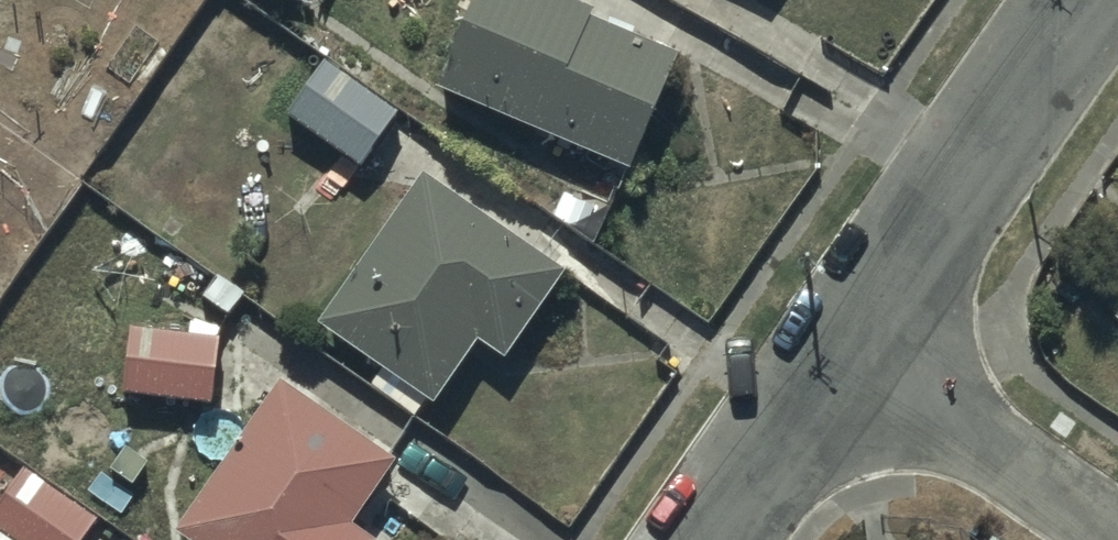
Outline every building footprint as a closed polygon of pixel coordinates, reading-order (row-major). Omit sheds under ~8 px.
[(537,0),(482,0),(441,107),(635,180),(678,67),(588,33),(593,21),(537,0)] [(392,118),(321,66),(283,117),(354,169),(392,118)] [(564,288),(422,186),(313,337),(431,422),(477,358),(501,375),(564,288)] [(216,342),(129,332),(122,395),(209,405),(216,342)] [(279,394),(178,539),(352,539),(397,475),(279,394)] [(19,473),(0,502),(0,539),(82,539),(94,519),(19,473)]
